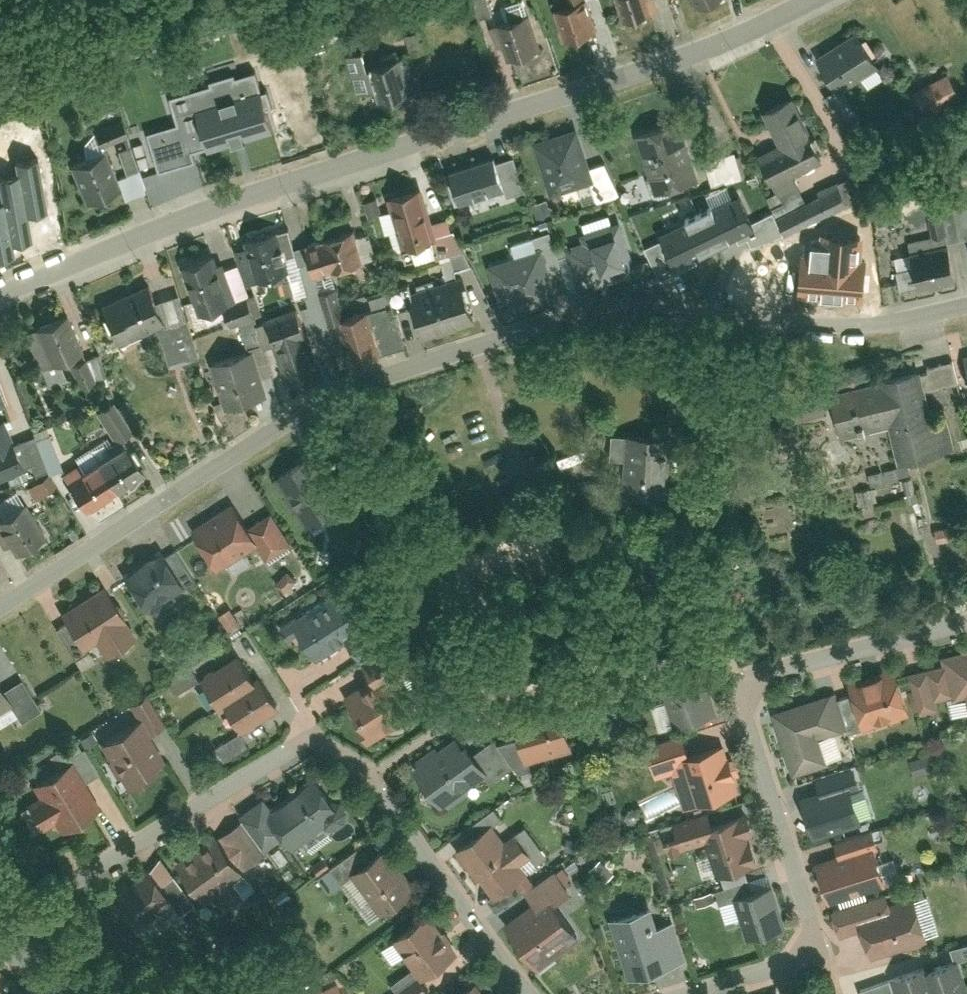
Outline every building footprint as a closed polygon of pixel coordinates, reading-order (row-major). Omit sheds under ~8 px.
[(508,20),(529,15),(526,0),(504,5),(508,20)] [(564,42),(600,30),(590,0),(586,0),(554,10),(564,42)] [(624,23),(660,12),(656,0),(616,0),(624,23)] [(699,10),(719,0),(694,0),(699,10)] [(497,26),(508,61),(545,49),(534,14),(497,26)] [(411,56),(430,53),(426,30),(408,33),(411,56)] [(859,34),(818,59),(841,96),(882,70),(859,34)] [(415,94),(405,57),(372,66),(382,102),(393,100),(397,101),(401,100),(404,97),(415,94)] [(949,75),(916,93),(931,121),(965,103),(949,75)] [(270,130),(254,76),(172,101),(179,125),(147,135),(159,174),(193,163),(191,154),(270,130)] [(779,146),(759,156),(776,189),(827,163),(795,98),(763,113),(779,146)] [(684,121),(636,135),(654,195),(702,180),(684,121)] [(578,128),(533,143),(550,195),(595,180),(578,128)] [(71,165),(86,204),(122,190),(107,151),(71,165)] [(737,153),(707,161),(714,188),(744,180),(737,153)] [(38,157),(15,161),(17,173),(24,213),(27,213),(47,210),(38,157)] [(495,157),(451,170),(460,202),(505,189),(495,157)] [(0,176),(0,188),(2,200),(10,242),(12,242),(32,238),(27,213),(24,213),(17,173),(0,176)] [(851,211),(838,183),(776,213),(789,241),(851,211)] [(438,236),(422,186),(390,196),(406,246),(438,236)] [(741,197),(663,235),(678,266),(756,229),(741,197)] [(2,200),(0,200),(0,256),(15,254),(12,242),(10,242),(2,200)] [(637,275),(621,221),(584,233),(586,240),(569,245),(582,287),(599,282),(600,286),(637,275)] [(277,230),(246,239),(258,280),(289,271),(277,230)] [(351,230),(307,242),(313,267),(335,261),(337,269),(360,263),(351,230)] [(912,253),(921,290),(957,282),(949,245),(912,253)] [(510,297),(515,314),(561,299),(544,246),(488,264),(500,300),(510,297)] [(215,254),(183,265),(200,314),(232,303),(215,254)] [(830,263),(827,298),(864,301),(866,266),(830,263)] [(462,272),(409,288),(424,337),(477,320),(462,272)] [(151,283),(103,303),(120,344),(168,325),(151,283)] [(373,297),(375,307),(392,302),(390,293),(373,297)] [(268,317),(289,384),(321,374),(301,307),(268,317)] [(339,320),(352,361),(385,351),(373,310),(339,320)] [(84,353),(68,317),(37,330),(53,366),(84,353)] [(158,332),(169,369),(217,354),(206,318),(158,332)] [(269,398),(253,348),(212,361),(227,411),(269,398)] [(99,354),(83,357),(89,381),(105,378),(99,354)] [(946,456),(926,368),(827,390),(838,439),(890,428),(899,466),(946,456)] [(802,436),(798,420),(826,413),(822,396),(777,406),(785,440),(802,436)] [(27,466),(6,418),(0,421),(0,478),(27,466)] [(680,440),(628,434),(622,490),(674,495),(680,440)] [(126,444),(97,462),(117,494),(145,476),(126,444)] [(316,452),(276,476),(309,531),(349,507),(316,452)] [(88,511),(117,494),(97,462),(69,479),(88,511)] [(50,472),(28,487),(37,499),(58,484),(50,472)] [(864,513),(879,509),(874,487),(859,490),(864,513)] [(17,554),(49,535),(26,496),(0,512),(0,527),(17,554)] [(218,572),(261,547),(270,561),(296,546),(274,510),(248,525),(235,502),(192,527),(218,572)] [(197,584),(177,550),(151,565),(148,559),(123,574),(147,613),(197,584)] [(138,638),(106,585),(61,612),(82,648),(96,640),(106,657),(138,638)] [(367,631),(340,589),(291,620),(317,662),(367,631)] [(965,651),(966,654),(946,660),(947,664),(930,669),(938,698),(955,693),(956,696),(966,693),(966,650),(965,651)] [(203,680),(219,707),(227,702),(260,682),(243,655),(203,680)] [(402,664),(348,697),(375,740),(428,707),(402,664)] [(662,676),(676,724),(718,712),(704,664),(662,676)] [(899,664),(849,678),(864,729),(914,714),(899,664)] [(227,702),(243,729),(284,704),(267,677),(260,682),(227,702)] [(0,682),(0,702),(9,697),(0,682)] [(837,691),(774,709),(793,773),(829,762),(821,735),(848,727),(837,691)] [(514,711),(527,761),(576,747),(562,698),(514,711)] [(137,720),(101,743),(131,791),(167,768),(137,720)] [(226,758),(250,744),(242,730),(218,744),(226,758)] [(457,736),(414,767),(443,807),(487,776),(457,736)] [(736,792),(722,743),(683,755),(698,803),(736,792)] [(98,804),(71,761),(32,785),(42,800),(30,807),(41,824),(52,817),(59,829),(98,804)] [(340,814),(315,775),(270,803),(266,797),(242,812),(265,848),(289,833),(295,842),(340,814)] [(864,822),(852,782),(799,797),(811,838),(864,822)] [(645,799),(650,813),(679,801),(674,788),(645,799)] [(705,826),(719,875),(754,864),(740,816),(705,826)] [(466,841),(456,848),(478,879),(483,876),(485,879),(499,899),(529,877),(519,863),(534,852),(517,829),(503,840),(490,823),(466,841)] [(328,825),(306,837),(312,848),(334,836),(328,825)] [(217,833),(177,861),(202,895),(212,888),(226,908),(245,895),(230,875),(241,867),(217,833)] [(878,842),(818,860),(830,901),(890,883),(878,842)] [(386,848),(352,873),(382,915),(416,890),(386,848)] [(176,900),(153,868),(107,901),(130,932),(176,900)] [(775,884),(735,896),(748,940),(788,928),(775,884)] [(550,891),(507,922),(541,969),(584,938),(550,891)] [(928,940),(916,896),(892,903),(889,893),(834,909),(842,936),(864,929),(872,956),(928,940)] [(654,903),(609,916),(628,978),(673,965),(654,903)] [(430,912),(396,936),(427,980),(461,955),(430,912)] [(958,959),(966,957),(966,943),(954,947),(958,959)] [(928,970),(935,993),(966,993),(966,974),(963,960),(928,970)] [(928,970),(927,965),(892,975),(897,993),(935,993),(928,970)] [(458,993),(491,993),(479,978),(458,993)]
